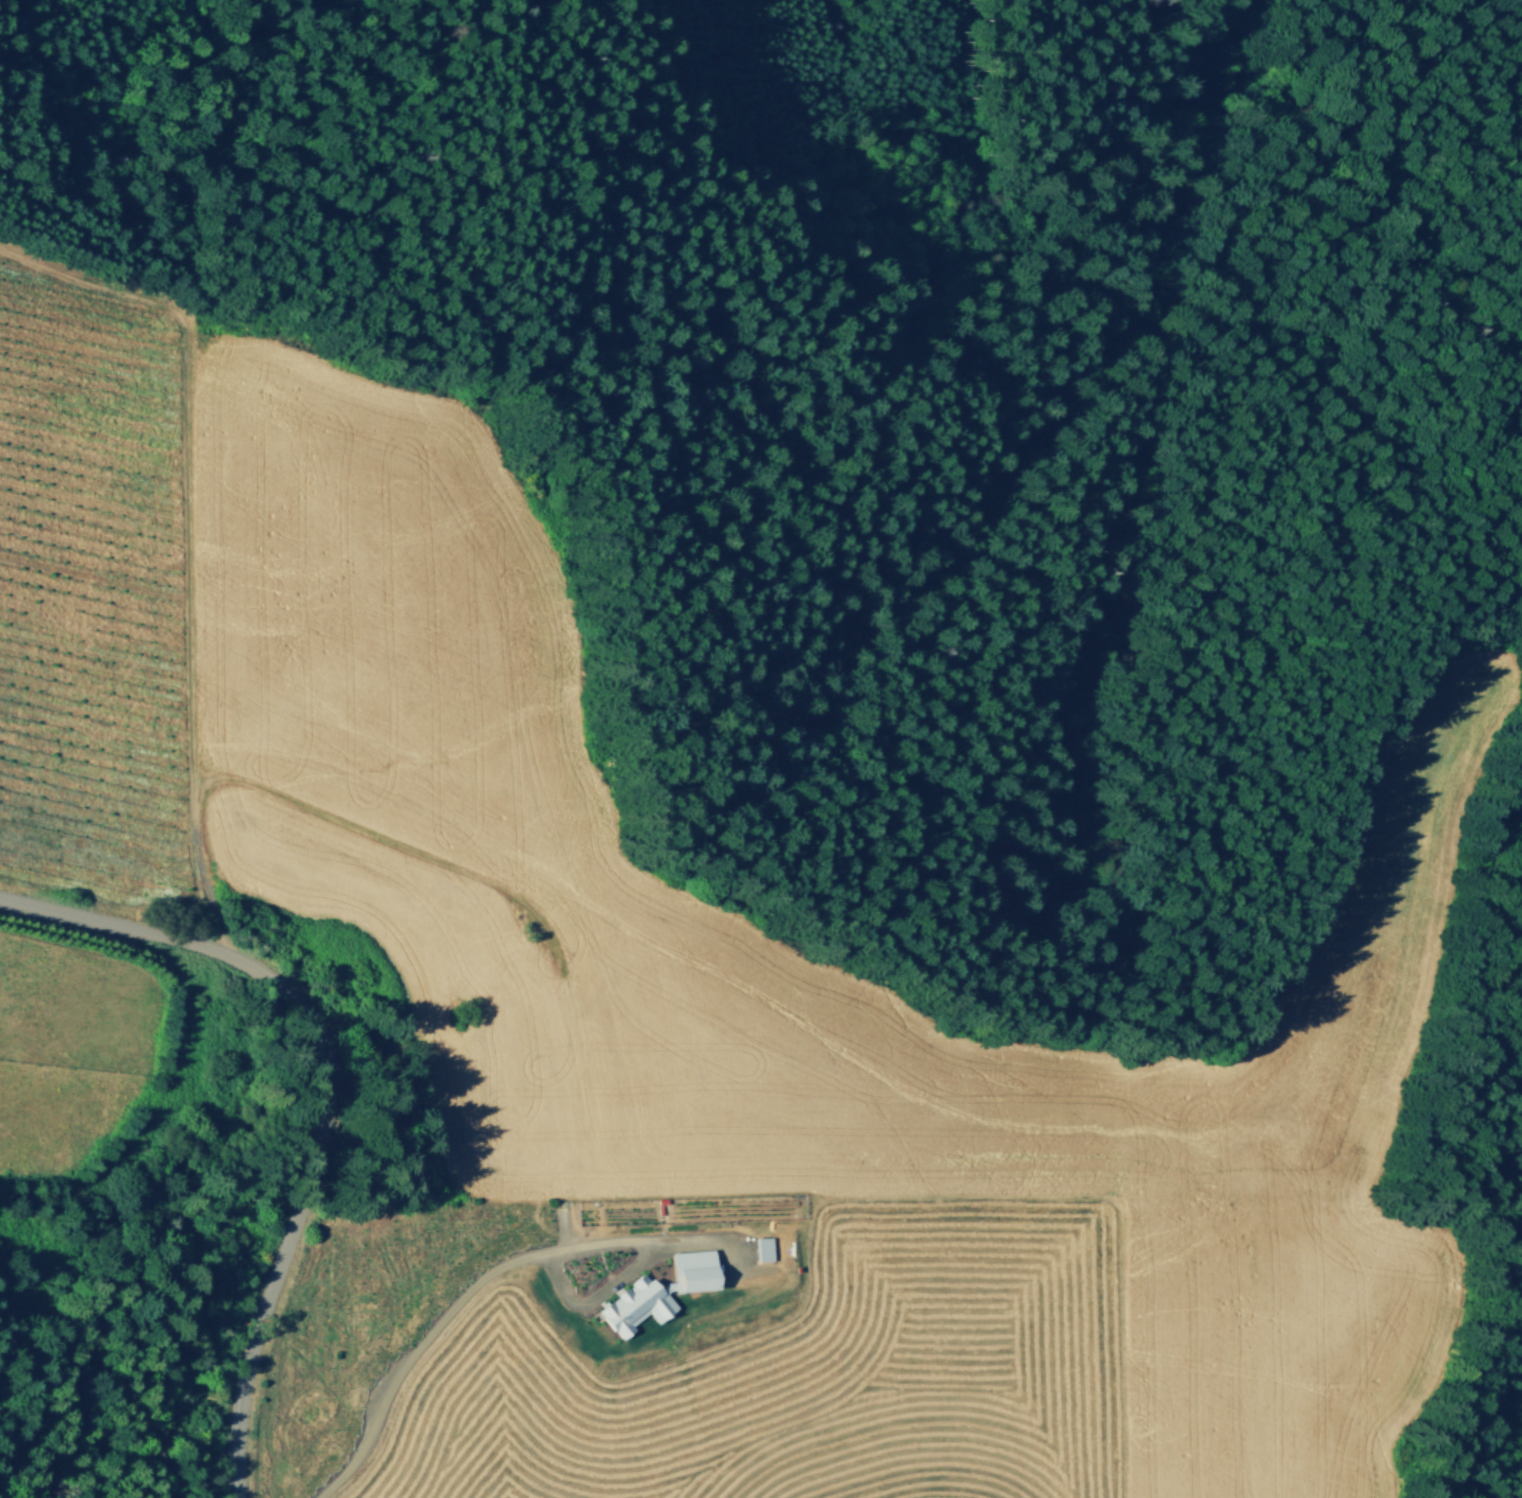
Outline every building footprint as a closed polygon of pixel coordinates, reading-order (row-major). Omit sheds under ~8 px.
[(773,1260),(772,1237),(756,1237),(756,1261),(773,1260)] [(719,1287),(715,1248),(672,1252),(674,1281),(667,1282),(660,1287),(653,1276),(639,1277),(630,1283),(631,1288),(627,1289),(598,1308),(619,1340),(633,1330),(632,1323),(649,1312),(656,1323),(678,1308),(668,1293),(668,1292),(719,1287)]
